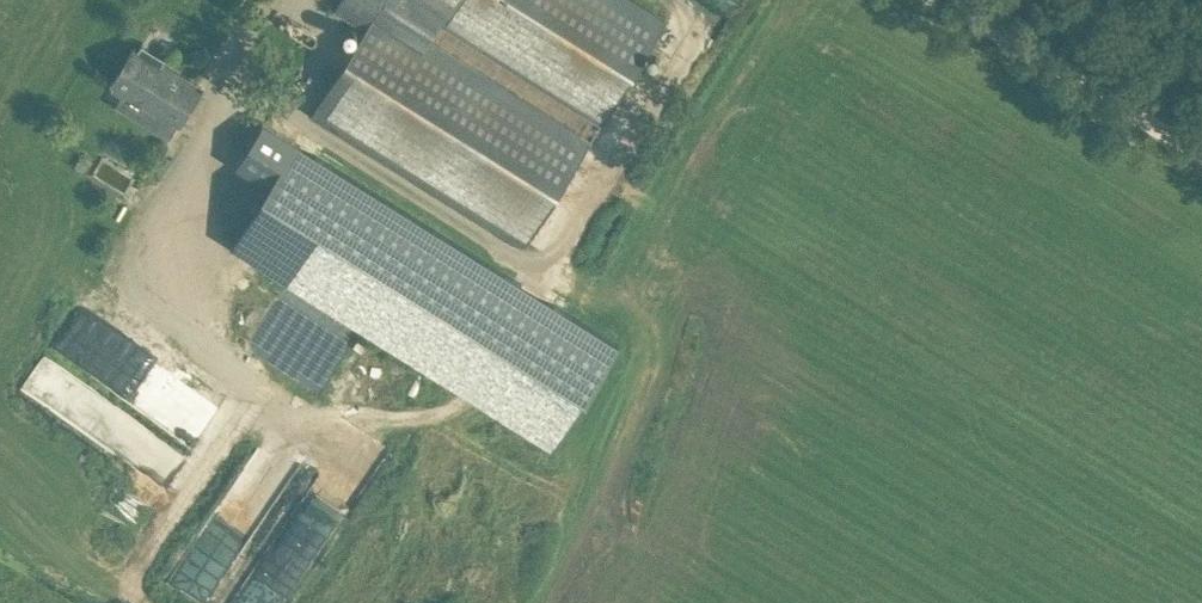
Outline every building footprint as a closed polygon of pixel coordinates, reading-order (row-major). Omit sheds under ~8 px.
[(654,41),(666,21),(634,0),(341,0),(336,8),(367,27),(316,110),(527,242),(592,139),(431,38),(440,24),(601,125),(654,41)] [(181,122),(190,107),(202,87),(135,46),(114,81),(181,122)] [(269,184),(232,243),(491,406),(556,447),(621,345),(264,121),(237,164),(269,184)] [(103,163),(97,174),(124,189),(130,177),(103,163)] [(163,490),(186,460),(66,370),(55,385),(44,377),(32,392),(163,490)] [(383,459),(346,434),(228,602),(283,602),(383,459)] [(170,582),(204,602),(209,602),(266,509),(229,487),(170,582)]
